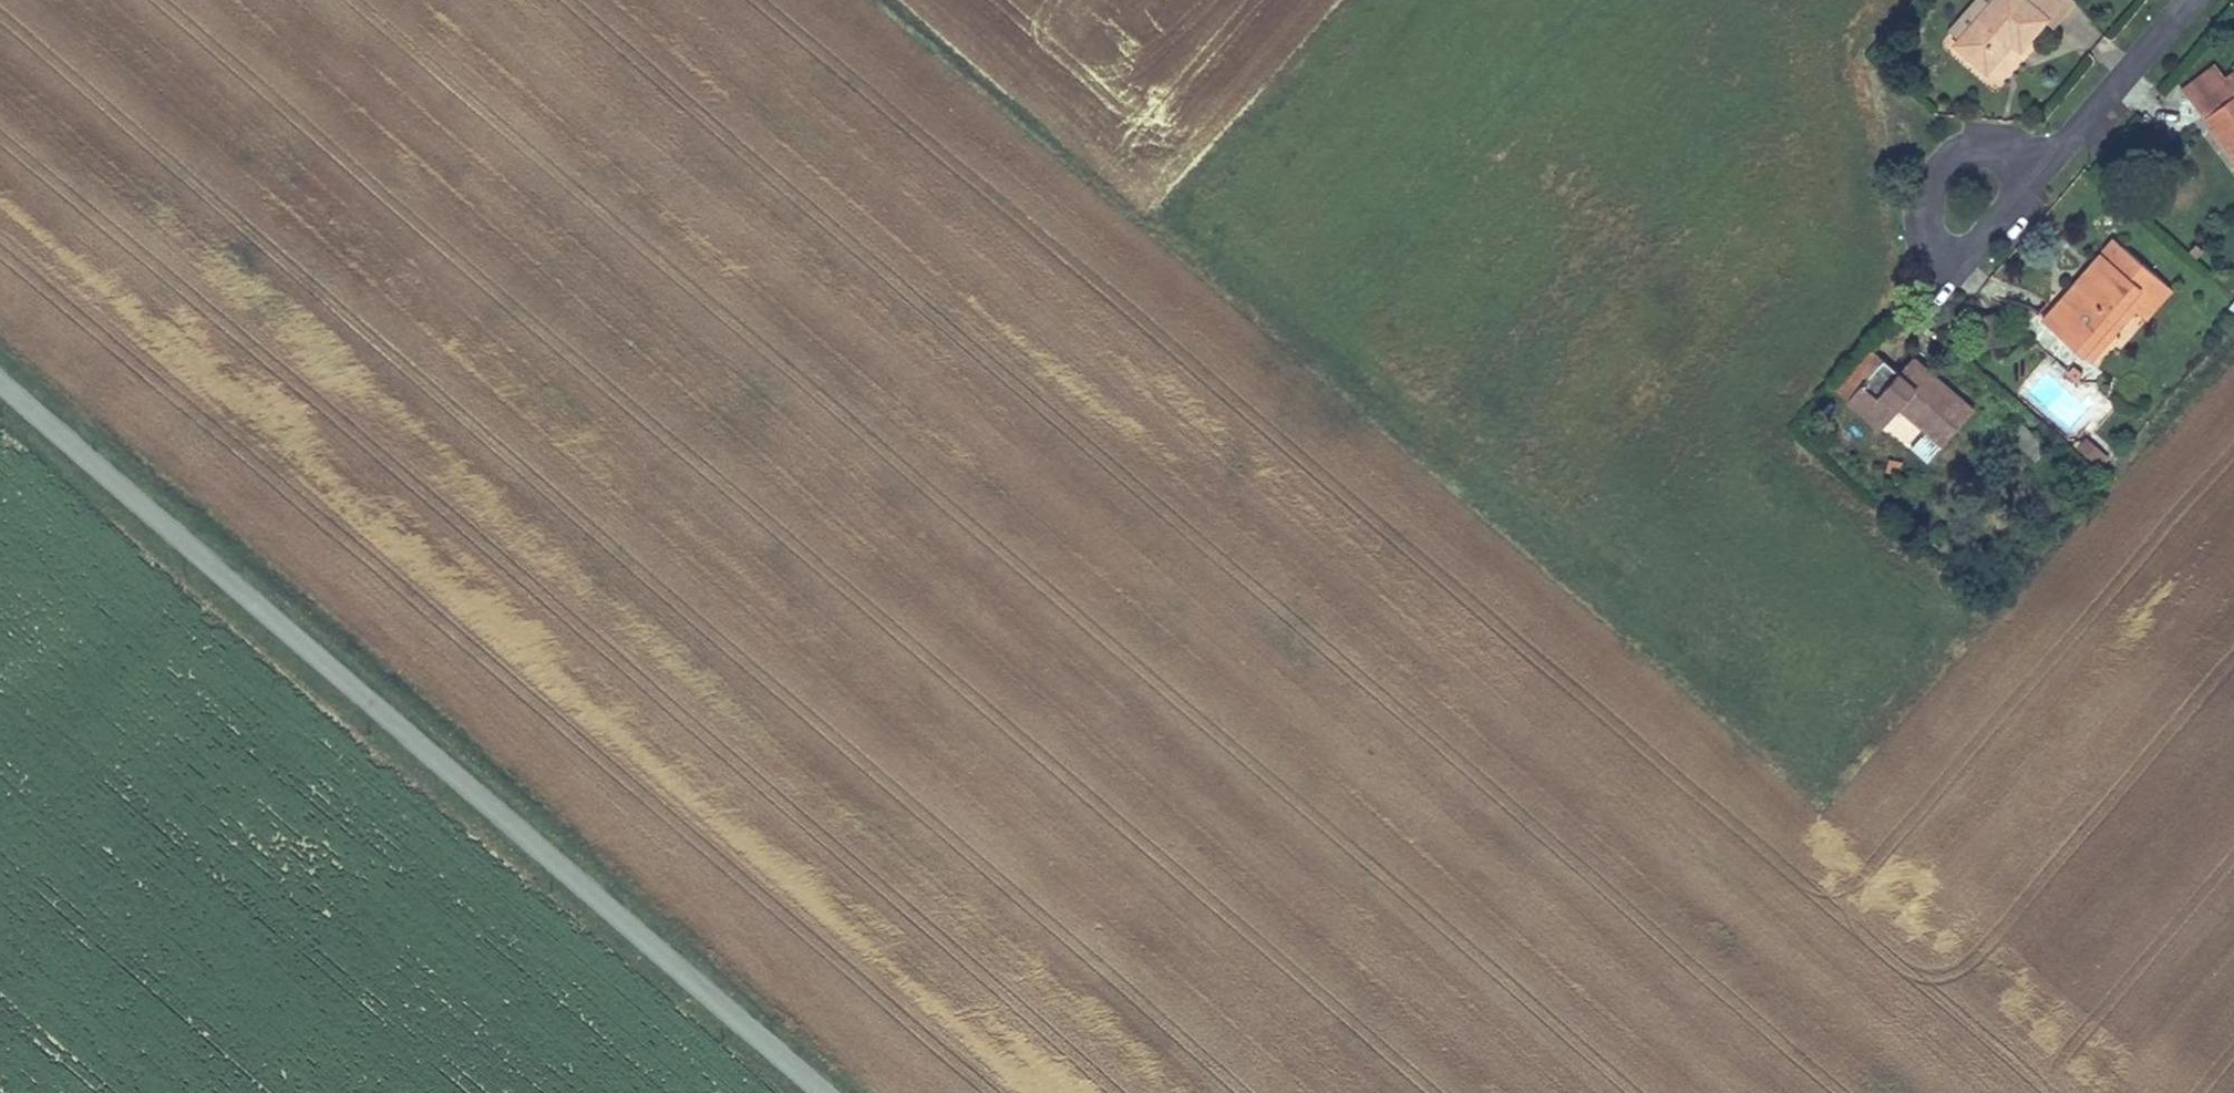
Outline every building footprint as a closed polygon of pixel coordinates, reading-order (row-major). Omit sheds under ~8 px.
[(1953,47),(1990,79),(2017,49),(2023,55),(2050,24),(2055,28),(2058,25),(2029,0),(1977,0),(1949,31),(1959,40),(1953,47)] [(2058,25),(2078,2),(2077,0),(2029,0),(2058,25)] [(2233,158),(2233,74),(2228,78),(2218,65),(2184,90),(2233,158)] [(2090,270),(2096,275),(2122,245),(2116,240),(2090,270)] [(2090,270),(2046,321),(2094,363),(2113,341),(2105,334),(2131,305),(2139,311),(2144,315),(2169,286),(2122,245),(2096,275),(2090,270)] [(2175,291),(2169,286),(2144,315),(2150,321),(2175,291)] [(2131,305),(2105,334),(2113,341),(2139,311),(2131,305)] [(1903,373),(1884,357),(1849,399),(1885,429),(1901,411),(1926,432),(1917,442),(1938,460),(1979,412),(1915,358),(1903,373)] [(2064,370),(2074,380),(2080,375),(2070,364),(2064,370)] [(2051,449),(2023,424),(2010,439),(2038,463),(2051,449)] [(2082,447),(2095,461),(2105,450),(2092,437),(2082,447)] [(1917,442),(1909,452),(1929,469),(1938,460),(1917,442)] [(2112,457),(2105,450),(2095,461),(2102,467),(2112,457)]
